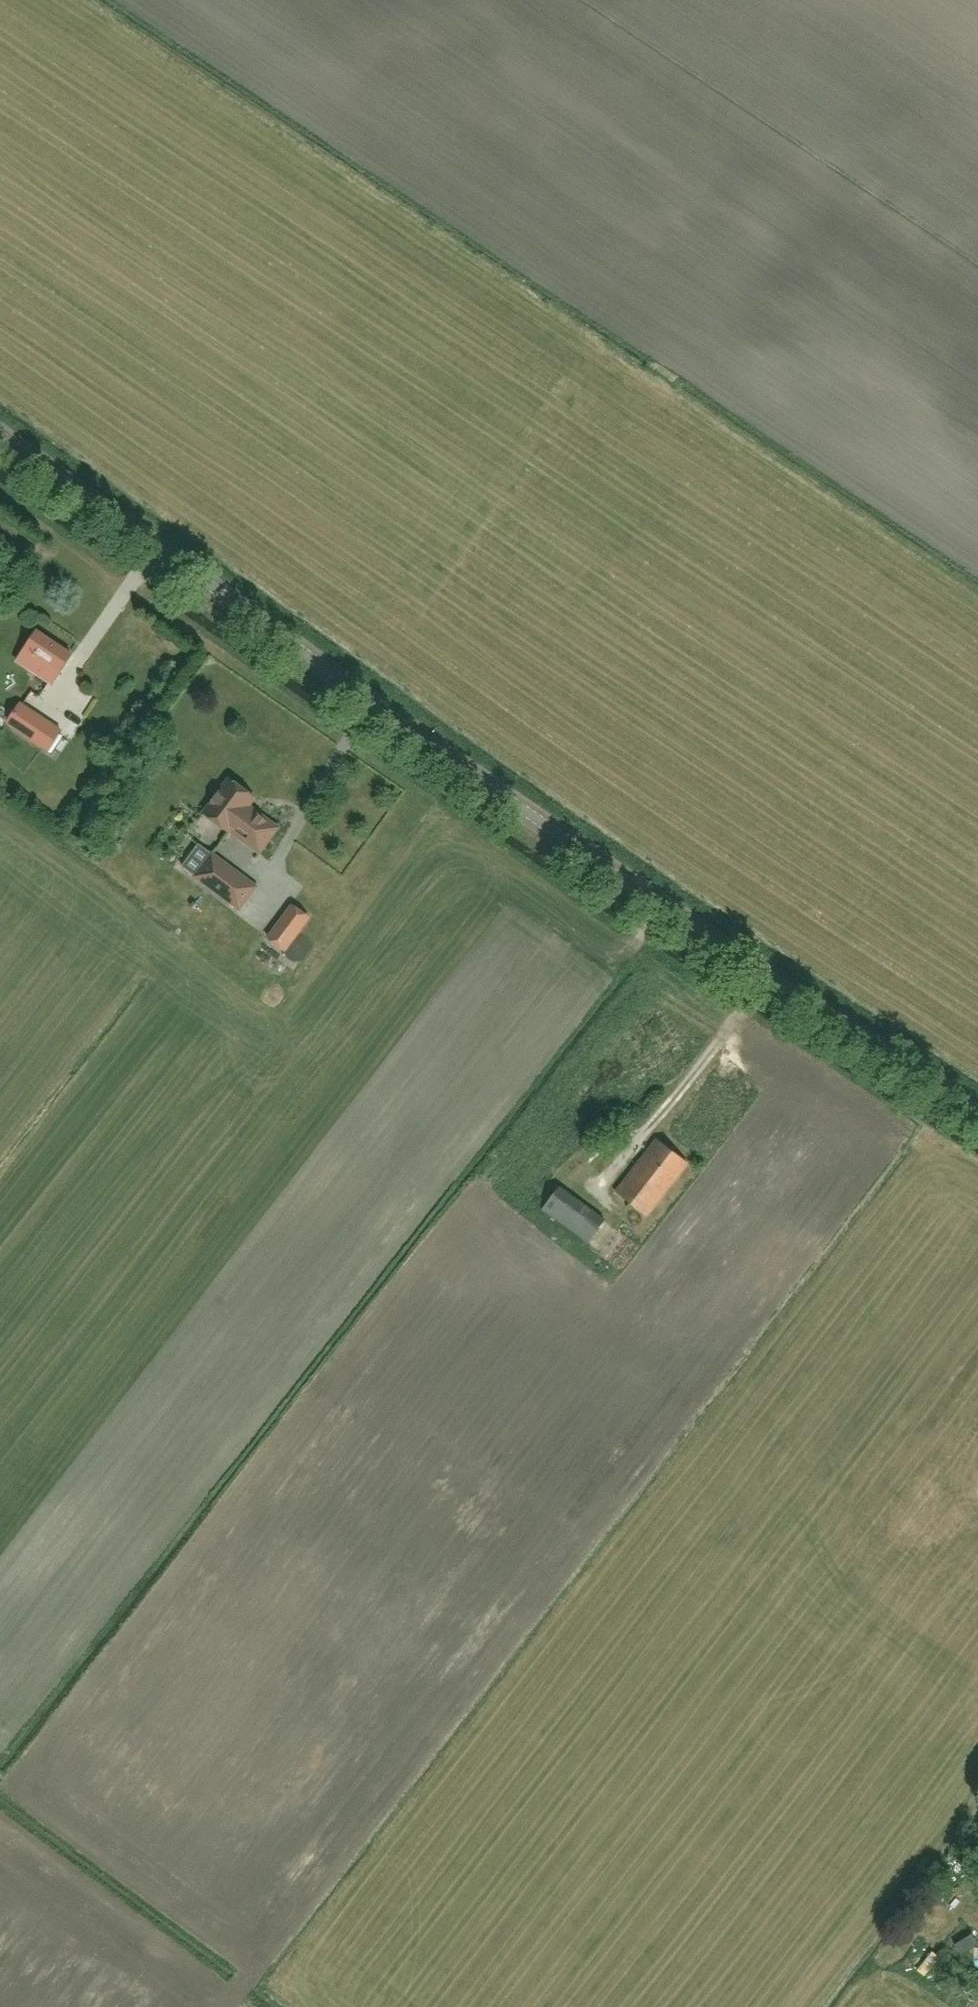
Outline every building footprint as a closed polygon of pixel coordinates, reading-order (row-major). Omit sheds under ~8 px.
[(51,684),(71,654),(38,632),(17,662),(51,684)] [(61,731),(21,704),(8,724),(48,750),(61,731)] [(231,780),(205,813),(229,831),(231,830),(260,852),(278,828),(254,810),(252,811),(248,807),(255,798),(252,796),(252,792),(245,787),(240,787),(231,780)] [(240,909),(257,887),(213,854),(196,876),(240,909)] [(310,918),(294,906),(270,938),(286,950),(310,918)] [(648,1214),(689,1162),(658,1138),(617,1190),(648,1214)] [(542,1209),(589,1243),(606,1220),(559,1186),(542,1209)]
